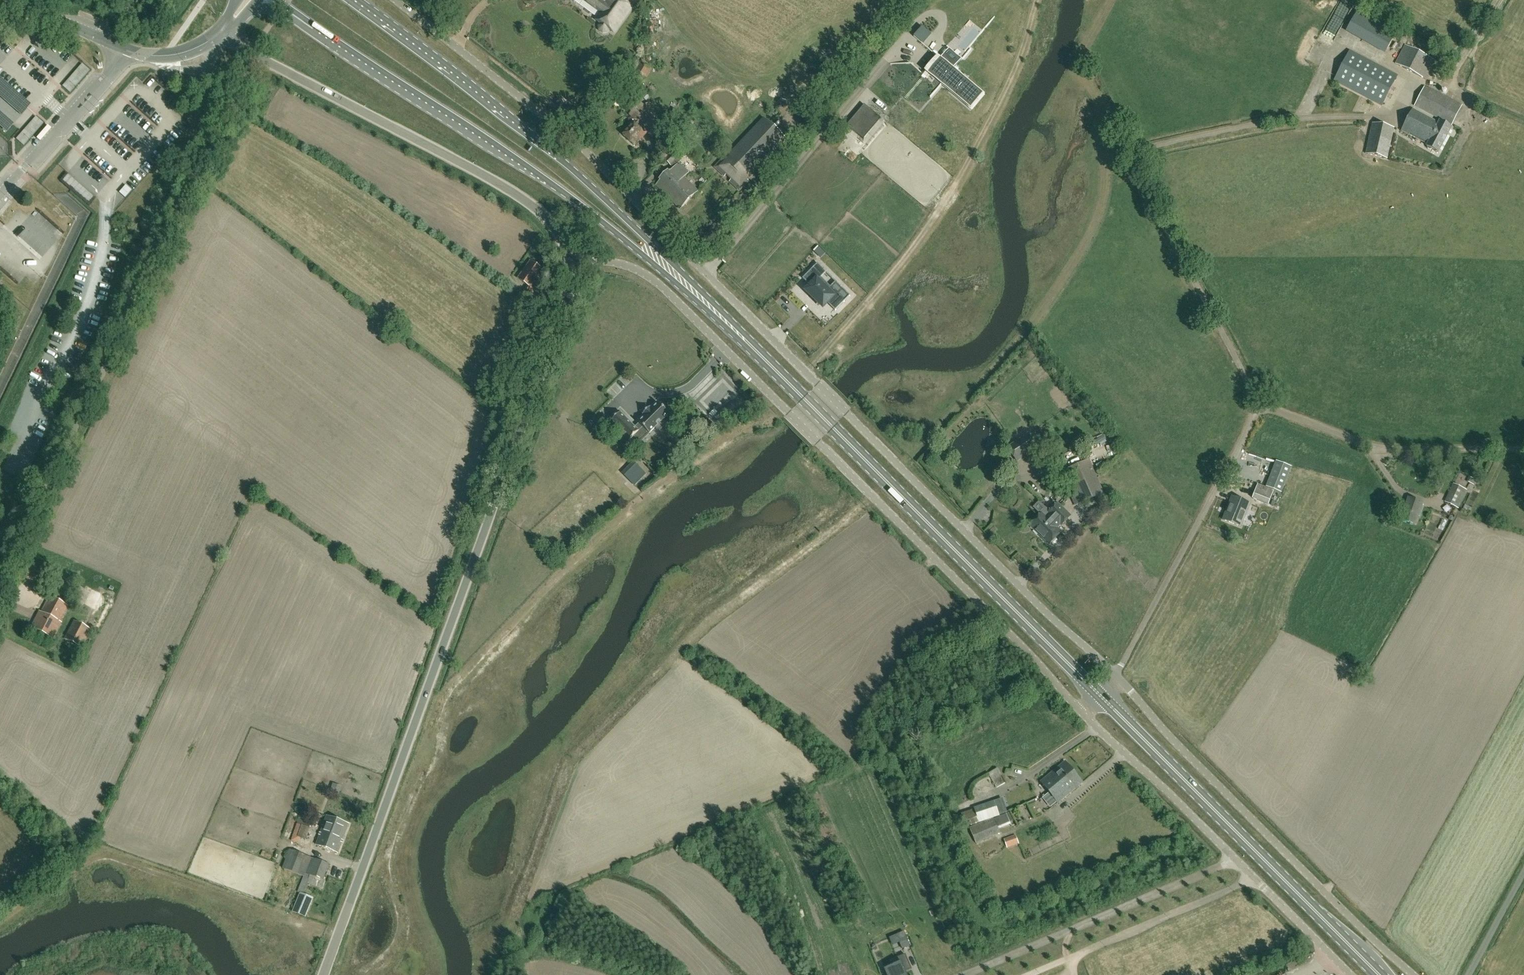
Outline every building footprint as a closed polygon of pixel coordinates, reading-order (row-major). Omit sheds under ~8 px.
[(630,7),(629,7),(634,0),(585,0),(603,12),(598,19),(602,22),(599,26),(600,30),(604,32),(608,32),(610,28),(614,31),(631,8),(630,7)] [(1323,39),(1333,44),(1353,5),(1344,0),(1323,39)] [(1397,33),(1383,25),(1373,43),(1387,51),(1397,33)] [(911,40),(865,94),(873,101),(879,93),(891,104),(904,89),(908,92),(935,60),(911,40)] [(1426,80),(1435,61),(1405,46),(1395,64),(1426,80)] [(941,58),(929,74),(942,84),(954,95),(969,107),(971,109),(983,94),(981,93),(970,84),(954,70),(954,69),(962,60),(949,49),(941,58)] [(1350,50),(1334,81),(1382,107),(1398,76),(1350,50)] [(627,89),(638,95),(654,68),(642,62),(627,89)] [(70,93),(90,70),(82,64),(63,86),(70,93)] [(0,81),(0,99),(21,117),(30,107),(0,81)] [(1452,125),(1461,107),(1424,88),(1415,106),(1452,125)] [(651,114),(654,112),(655,110),(654,107),(651,105),(649,104),(647,105),(645,108),(640,103),(631,113),(637,119),(627,129),(626,128),(623,131),(624,132),(623,134),(634,145),(649,129),(653,134),(662,124),(651,114)] [(864,105),(847,126),(864,140),(864,139),(863,138),(879,118),(881,119),(864,105)] [(1426,146),(1438,153),(1452,128),(1439,121),(1438,123),(1413,110),(1402,130),(1427,144),(1426,146)] [(13,127),(0,115),(0,130),(6,135),(13,127)] [(36,117),(22,132),(16,139),(24,146),(44,123),(36,117)] [(725,159),(717,167),(725,176),(727,174),(733,179),(731,181),(740,189),(747,181),(746,180),(785,139),(764,120),(726,160),(725,159)] [(1388,159),(1394,128),(1371,122),(1365,153),(1388,159)] [(690,173),(680,162),(657,186),(680,209),(698,191),(685,178),(690,173)] [(89,203),(94,197),(68,174),(63,180),(89,203)] [(819,248),(815,252),(821,258),(825,253),(819,248)] [(818,279),(810,286),(806,291),(823,308),(828,303),(835,311),(845,301),(831,287),(820,277),(825,272),(826,273),(827,272),(825,271),(819,265),(818,263),(817,264),(810,271),(818,279)] [(542,271),(531,264),(521,279),(530,285),(525,292),(534,298),(546,281),(538,276),(542,271)] [(715,402),(706,402),(711,414),(718,411),(720,415),(737,407),(739,407),(746,404),(731,373),(726,373),(715,378),(715,402)] [(615,387),(610,392),(616,398),(621,394),(615,387)] [(630,441),(634,436),(643,427),(649,434),(656,427),(659,431),(666,424),(663,420),(669,414),(659,404),(652,410),(650,408),(643,414),(646,417),(635,428),(620,413),(611,422),(630,441)] [(1037,448),(1031,439),(1028,434),(1008,447),(1017,461),(1037,448)] [(1067,469),(1075,487),(1096,478),(1097,478),(1089,460),(1067,469)] [(1277,462),(1267,487),(1279,492),(1282,494),(1293,468),(1277,462)] [(635,464),(624,475),(630,480),(641,469),(635,464)] [(649,483),(653,470),(646,467),(641,480),(649,483)] [(1075,487),(1077,492),(1081,502),(1095,496),(1098,504),(1107,501),(1103,493),(1097,478),(1096,478),(1075,487)] [(1456,507),(1464,489),(1454,484),(1446,502),(1456,507)] [(1258,485),(1253,499),(1269,505),(1274,491),(1258,485)] [(1223,519),(1241,527),(1250,504),(1232,497),(1223,519)] [(1423,503),(1409,498),(1401,519),(1415,524),(1423,503)] [(1039,535),(1064,510),(1057,503),(1049,512),(1047,509),(1039,502),(1033,508),(1040,515),(1030,525),(1035,529),(1034,529),(1039,535)] [(1052,543),(1057,539),(1055,537),(1061,532),(1056,527),(1060,523),(1062,525),(1070,516),(1064,510),(1039,535),(1040,535),(1040,534),(1050,543),(1051,542),(1052,543)] [(1445,520),(1441,530),(1447,532),(1450,522),(1445,520)] [(57,625),(67,605),(50,596),(41,614),(38,613),(32,627),(53,638),(59,626),(57,625)] [(90,629),(73,621),(64,638),(80,647),(90,629)] [(1073,771),(1064,761),(1040,781),(1049,792),(1073,771)] [(997,787),(1005,783),(997,769),(989,773),(997,787)] [(1082,782),(1073,771),(1049,792),(1057,802),(1082,782)] [(974,810),(978,821),(978,822),(999,815),(994,802),(974,809),(974,810)] [(978,821),(974,810),(961,814),(966,826),(978,821)] [(305,845),(312,820),(300,816),(291,840),(305,845)] [(317,844),(338,852),(349,824),(327,816),(317,844)] [(969,828),(976,843),(1000,833),(994,818),(969,828)] [(1007,846),(1018,842),(1016,835),(1004,839),(1007,846)] [(298,874),(305,854),(290,849),(283,868),(298,874)] [(312,857),(298,891),(298,892),(300,893),(292,911),(305,916),(314,897),(304,893),(308,883),(323,888),(326,880),(325,879),(330,864),(312,857)] [(904,932),(897,935),(900,942),(903,949),(910,946),(904,932)] [(885,969),(887,974),(907,974),(905,971),(912,969),(905,954),(898,957),(900,962),(885,969)]
